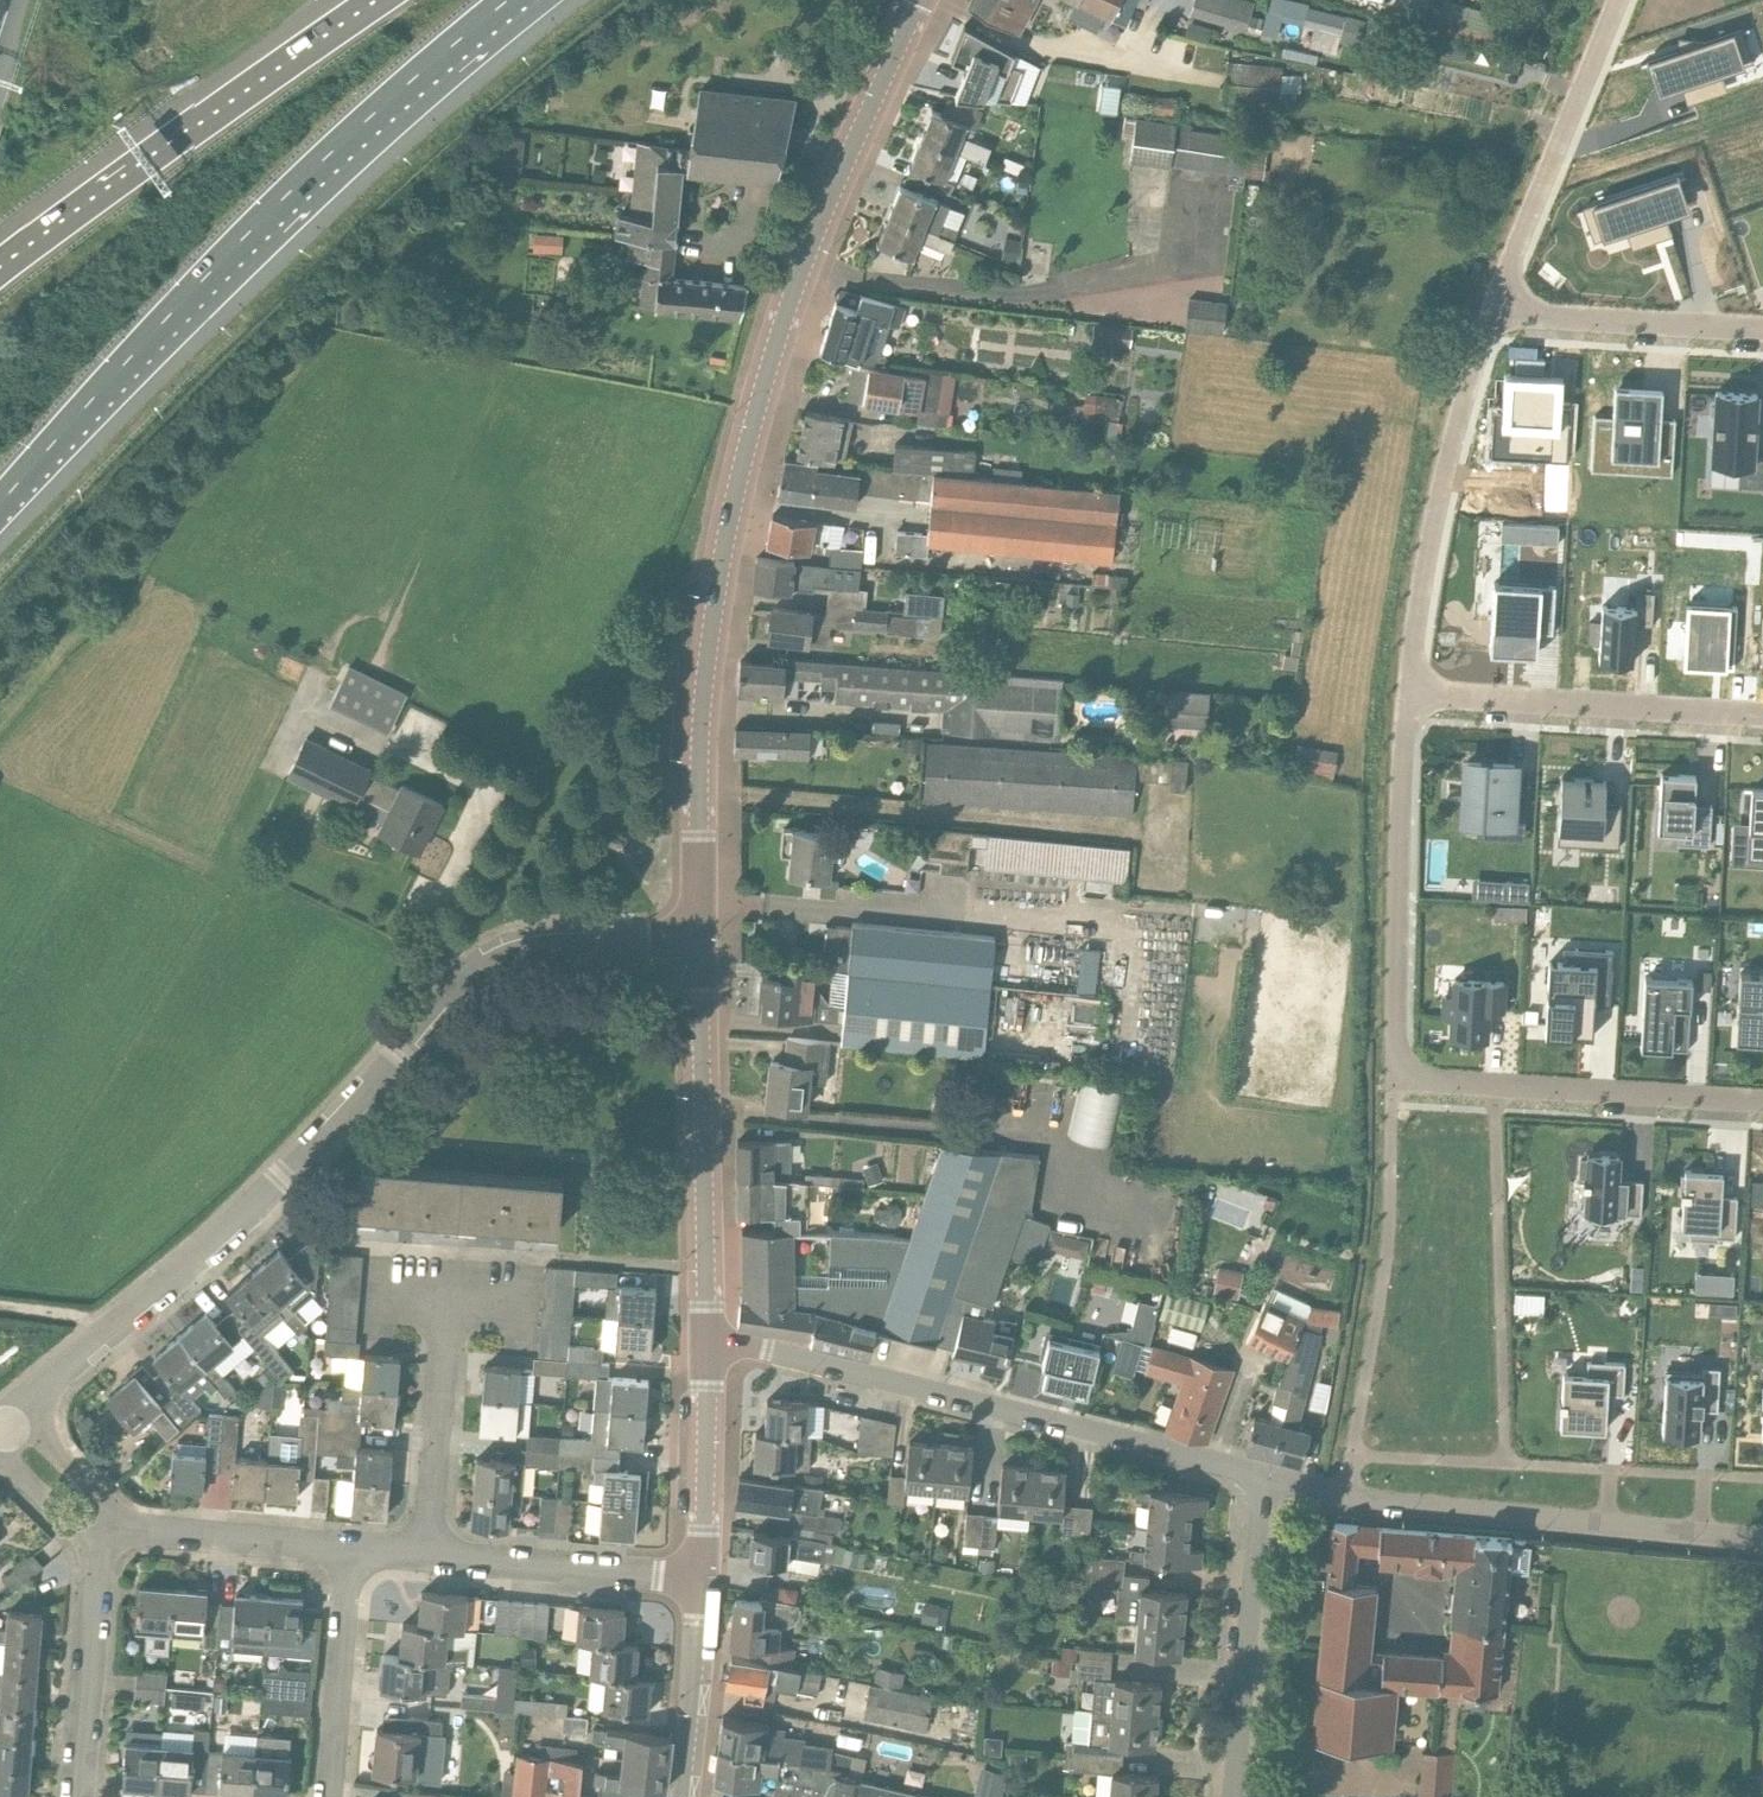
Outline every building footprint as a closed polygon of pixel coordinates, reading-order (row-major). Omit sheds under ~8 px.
[(967,6),(1015,32),(1031,2),(1032,0),(970,0),(967,6)] [(1078,6),(1110,23),(1120,0),(1081,0),(1078,6)] [(1110,23),(1123,29),(1136,0),(1120,0),(1110,23)] [(1245,33),(1254,4),(1241,0),(1193,0),(1188,17),(1245,33)] [(1188,32),(1210,36),(1212,25),(1190,21),(1188,32)] [(963,26),(950,61),(966,67),(954,97),(1009,103),(1022,70),(1009,65),(1013,53),(963,26)] [(1680,50),(1647,61),(1648,64),(1658,92),(1660,91),(1659,90),(1684,81),(1691,101),(1720,91),(1715,76),(1714,73),(1737,66),(1727,37),(1726,35),(1705,42),(1681,39),(1680,50)] [(1278,111),(1279,104),(1282,75),(1282,69),(1228,62),(1223,105),(1278,111)] [(697,91),(688,149),(635,142),(631,190),(628,216),(615,214),(612,236),(674,241),(679,189),(681,168),(685,169),(685,170),(775,181),(794,103),(697,91)] [(919,139),(955,153),(965,126),(974,130),(981,113),(947,100),(941,115),(930,110),(919,139)] [(1170,168),(1170,166),(1176,124),(1135,119),(1124,118),(1121,136),(1132,137),(1129,162),(1170,168)] [(1189,131),(1184,168),(1244,176),(1248,140),(1189,131)] [(908,167),(930,176),(927,185),(952,195),(956,183),(955,183),(965,157),(955,153),(919,139),(908,167)] [(1678,177),(1599,203),(1600,206),(1609,233),(1632,226),(1633,230),(1638,244),(1666,234),(1660,216),(1688,207),(1679,180),(1678,177)] [(888,216),(923,230),(934,202),(899,187),(888,216)] [(1749,271),(1762,267),(1762,204),(1731,213),(1749,271)] [(918,243),(948,255),(957,232),(940,224),(936,235),(923,230),(888,216),(876,244),(911,258),(918,243)] [(563,249),(564,233),(537,231),(536,247),(563,249)] [(747,286),(746,286),(670,278),(674,241),(612,236),(623,238),(620,258),(644,263),(643,277),(641,277),(638,306),(654,309),(654,308),(740,316),(747,286)] [(819,352),(862,365),(883,368),(885,356),(876,355),(886,324),(899,328),(905,308),(887,304),(860,296),(855,310),(835,304),(819,352)] [(1184,330),(1222,335),(1226,305),(1188,300),(1184,330)] [(1090,345),(1130,349),(1132,329),(1093,325),(1090,345)] [(893,409),(893,408),(921,413),(919,424),(951,427),(953,415),(948,414),(948,416),(936,414),(943,374),(923,370),(922,376),(870,367),(869,372),(851,369),(846,401),(893,409)] [(1509,377),(1504,447),(1567,452),(1571,405),(1545,404),(1547,379),(1509,377)] [(1594,416),(1592,464),(1593,464),(1612,465),(1612,467),(1614,467),(1615,452),(1649,454),(1648,474),(1672,475),(1675,419),(1661,418),(1662,389),(1615,386),(1613,418),(1594,416)] [(1712,462),(1741,464),(1739,488),(1762,489),(1762,456),(1753,455),(1757,394),(1716,391),(1712,462)] [(1118,398),(1096,394),(1093,415),(1114,419),(1118,398)] [(797,457),(834,463),(843,464),(852,422),(807,412),(797,457)] [(932,474),(972,478),(975,453),(894,445),(891,470),(932,474)] [(855,507),(856,494),(858,473),(816,467),(817,463),(784,459),(776,497),(855,507)] [(858,473),(856,494),(929,501),(932,474),(891,470),(859,466),(858,473)] [(932,474),(929,501),(926,534),(928,535),(927,545),(1111,563),(1118,492),(972,478),(932,474)] [(766,545),(823,554),(824,548),(829,524),(772,515),(766,545)] [(1558,545),(1559,526),(1532,525),(1531,543),(1558,545)] [(926,557),(927,545),(928,535),(926,534),(895,532),(893,553),(926,557)] [(1747,554),(1745,585),(1759,586),(1762,538),(1748,538),(1747,554)] [(861,568),(862,550),(840,548),(830,548),(829,555),(828,566),(859,568),(861,568)] [(813,586),(828,587),(857,590),(857,588),(859,568),(828,566),(756,558),(752,589),(792,594),(793,589),(813,592),(813,586)] [(1009,602),(1031,603),(1033,583),(1003,580),(1002,591),(1010,592),(1009,602)] [(1497,583),(1493,654),(1511,655),(1512,631),(1556,634),(1558,586),(1497,583)] [(868,589),(857,588),(857,590),(828,587),(826,605),(858,608),(866,608),(868,589)] [(905,614),(945,617),(946,594),(906,590),(905,614)] [(1590,622),(1589,643),(1600,644),(1599,660),(1633,662),(1635,625),(1653,626),(1654,592),(1636,591),(1635,608),(1602,606),(1601,622),(1590,622)] [(855,629),(856,628),(858,608),(826,605),(825,614),(812,613),(812,614),(772,609),(768,640),(808,644),(808,645),(829,647),(831,627),(855,629)] [(1687,605),(1684,665),(1729,668),(1734,669),(1737,607),(1732,607),(1687,605)] [(866,608),(858,608),(856,628),(887,631),(888,631),(890,616),(890,611),(866,608)] [(890,616),(888,631),(887,631),(887,633),(916,636),(918,618),(890,616)] [(918,618),(916,636),(928,637),(930,619),(918,618)] [(941,732),(1003,736),(1062,741),(1066,679),(783,658),(784,657),(769,656),(769,663),(739,661),(737,694),(781,697),(782,678),(822,681),(821,689),(836,691),(835,704),(943,712),(941,732)] [(389,729),(398,712),(340,684),(332,701),(389,729)] [(733,753),(756,754),(775,755),(775,757),(808,758),(809,732),(734,729),(733,753)] [(387,809),(376,832),(419,853),(442,806),(401,786),(399,790),(367,774),(369,770),(305,739),(287,776),(331,796),(344,803),(351,807),(357,795),(387,809)] [(1169,791),(1187,792),(1189,761),(1172,760),(1136,758),(1136,757),(926,743),(922,802),(1132,817),(1134,781),(1169,784),(1169,791)] [(1293,754),(1289,776),(1330,782),(1334,761),(1293,754)] [(1467,763),(1464,820),(1511,823),(1515,765),(1467,763)] [(1660,800),(1658,830),(1678,831),(1677,845),(1709,847),(1712,806),(1710,806),(1710,814),(1693,813),(1696,776),(1661,774),(1660,800)] [(1562,778),(1559,832),(1579,834),(1578,845),(1619,847),(1621,805),(1604,804),(1606,781),(1562,778)] [(1748,859),(1762,860),(1762,790),(1751,789),(1750,824),(1748,859)] [(829,879),(831,862),(844,863),(852,845),(852,835),(791,829),(786,877),(816,880),(816,884),(838,887),(838,880),(829,879)] [(929,829),(926,861),(939,862),(938,871),(966,874),(967,865),(969,846),(986,847),(984,868),(1118,882),(1117,896),(1124,897),(1125,882),(1128,850),(929,829)] [(1505,899),(1527,900),(1528,884),(1506,882),(1505,899)] [(846,972),(988,987),(993,939),(851,924),(851,928),(826,925),(821,970),(846,972)] [(1082,945),(1081,989),(1099,989),(1100,945),(1082,945)] [(1549,962),(1545,1033),(1593,1036),(1595,1005),(1611,1006),(1614,952),(1575,949),(1574,963),(1558,962),(1549,962)] [(761,1014),(798,1017),(811,1019),(841,1021),(843,1005),(828,1004),(814,985),(816,969),(770,965),(769,977),(760,976),(758,996),(762,996),(761,1014)] [(840,1043),(981,1058),(988,987),(846,972),(843,1005),(841,1021),(839,1042),(840,1043)] [(1736,1044),(1762,1046),(1762,975),(1740,973),(1736,1044)] [(1645,977),(1641,1048),(1688,1051),(1692,980),(1645,977)] [(1445,998),(1444,1018),(1452,1019),(1451,1037),(1487,1039),(1489,1010),(1503,1011),(1505,984),(1455,981),(1454,999),(1445,998)] [(766,1106),(807,1110),(812,1068),(825,1069),(827,1042),(787,1038),(784,1064),(770,1062),(766,1106)] [(736,1181),(790,1180),(790,1142),(736,1142),(736,1181)] [(991,1307),(1008,1257),(1036,1266),(1050,1225),(1024,1216),(1025,1210),(1032,1211),(1040,1157),(1035,1157),(1036,1148),(1021,1146),(1021,1155),(1000,1153),(1001,1153),(998,1152),(999,1148),(963,1144),(963,1149),(941,1146),(909,1240),(871,1235),(830,1233),(815,1312),(811,1335),(809,1341),(868,1356),(875,1330),(934,1344),(937,1337),(951,1339),(963,1297),(991,1307)] [(1581,1160),(1580,1177),(1587,1177),(1587,1180),(1584,1180),(1584,1185),(1585,1185),(1584,1210),(1587,1210),(1586,1221),(1616,1223),(1616,1214),(1641,1216),(1643,1181),(1619,1180),(1620,1157),(1588,1155),(1588,1160),(1581,1160)] [(457,1223),(515,1228),(557,1231),(561,1181),(461,1172),(360,1164),(356,1214),(457,1223)] [(1681,1174),(1680,1199),(1683,1199),(1682,1209),(1681,1228),(1688,1228),(1688,1239),(1717,1241),(1717,1238),(1735,1239),(1737,1198),(1721,1197),(1723,1173),(1685,1171),(1685,1174),(1681,1174)] [(812,1183),(830,1185),(831,1176),(812,1175),(812,1183)] [(771,1230),(811,1232),(811,1182),(803,1182),(790,1180),(736,1181),(736,1217),(771,1217),(771,1230)] [(1762,1205),(1762,1181),(1753,1181),(1751,1205),(1762,1205)] [(906,1216),(901,1205),(888,1205),(882,1215),(888,1226),(900,1226),(906,1216)] [(742,1298),(815,1312),(830,1233),(811,1232),(771,1230),(741,1230),(742,1298)] [(1088,1260),(1092,1243),(1073,1238),(1068,1255),(1088,1260)] [(309,1239),(292,1252),(310,1276),(328,1263),(309,1239)] [(285,1301),(306,1283),(279,1251),(253,1273),(280,1305),(285,1301)] [(331,1268),(361,1271),(362,1256),(332,1254),(331,1268)] [(1216,1290),(1241,1292),(1244,1266),(1219,1263),(1216,1290)] [(543,1282),(573,1285),(574,1269),(545,1267),(543,1282)] [(361,1271),(331,1268),(329,1282),(360,1285),(361,1271)] [(615,1288),(616,1273),(575,1269),(573,1285),(610,1288),(615,1288)] [(1697,1290),(1737,1291),(1738,1271),(1697,1269),(1697,1290)] [(293,1371),(263,1335),(283,1318),(286,1322),(295,1313),(285,1301),(280,1305),(253,1273),(227,1295),(234,1304),(223,1313),(281,1381),(293,1371)] [(360,1285),(329,1282),(328,1297),(358,1299),(360,1285)] [(542,1297),(572,1299),(573,1285),(543,1282),(542,1297)] [(655,1289),(619,1286),(616,1319),(652,1323),(655,1289)] [(1271,1287),(1246,1339),(1286,1358),(1304,1322),(1323,1325),(1336,1327),(1338,1312),(1309,1308),(1308,1305),(1271,1287)] [(1517,1310),(1544,1311),(1545,1290),(1518,1289),(1517,1310)] [(1160,1319),(1201,1330),(1209,1302),(1167,1291),(1160,1319)] [(358,1299),(328,1297),(327,1311),(357,1313),(358,1299)] [(541,1312),(571,1314),(572,1299),(542,1297),(541,1312)] [(1101,1333),(1150,1346),(1161,1303),(1140,1297),(1131,1332),(1101,1333)] [(737,1325),(811,1335),(815,1312),(742,1298),(740,1298),(737,1325)] [(1712,1312),(1739,1313),(1739,1301),(1712,1300),(1712,1312)] [(356,1328),(357,1313),(327,1311),(326,1325),(356,1328)] [(539,1326),(570,1329),(571,1314),(541,1312),(539,1326)] [(297,1335),(307,1327),(295,1313),(286,1322),(297,1335)] [(212,1364),(233,1346),(205,1314),(179,1336),(206,1367),(212,1364)] [(997,1316),(995,1323),(962,1315),(953,1347),(985,1355),(982,1367),(1005,1373),(1015,1334),(1014,1334),(1017,1322),(997,1316)] [(616,1319),(614,1352),(649,1355),(652,1323),(616,1319)] [(1193,1348),(1197,1332),(1172,1325),(1172,1323),(1159,1320),(1154,1337),(1193,1348)] [(1291,1389),(1273,1457),(1301,1464),(1309,1431),(1295,1427),(1319,1332),(1321,1333),(1323,1325),(1304,1322),(1286,1358),(1278,1385),(1291,1389)] [(356,1328),(326,1325),(324,1339),(354,1342),(355,1340),(356,1328)] [(538,1341),(568,1344),(570,1329),(539,1326),(538,1341)] [(1048,1364),(1043,1382),(1088,1394),(1093,1375),(1094,1376),(1101,1348),(1050,1335),(1043,1363),(1048,1364)] [(154,1378),(189,1420),(200,1410),(191,1400),(206,1387),(212,1393),(216,1389),(213,1385),(222,1377),(212,1364),(206,1367),(179,1336),(154,1358),(164,1370),(154,1378)] [(359,1342),(354,1342),(324,1339),(323,1355),(357,1358),(359,1342)] [(1112,1372),(1130,1378),(1140,1344),(1122,1339),(1112,1372)] [(537,1358),(566,1361),(568,1346),(568,1344),(538,1341),(537,1358)] [(568,1346),(566,1361),(601,1363),(602,1349),(568,1346)] [(1205,1441),(1206,1439),(1231,1370),(1188,1356),(1153,1346),(1145,1372),(1162,1377),(1164,1372),(1184,1378),(1166,1430),(1205,1441)] [(361,1387),(397,1390),(400,1358),(364,1355),(361,1387)] [(532,1373),(565,1376),(566,1361),(537,1358),(533,1358),(532,1373)] [(565,1376),(596,1379),(598,1379),(598,1377),(607,1378),(609,1364),(601,1363),(566,1361),(565,1376)] [(1560,1401),(1559,1407),(1562,1407),(1561,1427),(1605,1430),(1608,1394),(1623,1395),(1625,1364),(1588,1362),(1587,1376),(1564,1374),(1562,1401),(1560,1401)] [(481,1399),(517,1402),(520,1369),(484,1366),(481,1399)] [(1667,1371),(1663,1434),(1686,1435),(1698,1436),(1700,1436),(1700,1433),(1701,1427),(1702,1410),(1717,1411),(1720,1368),(1702,1367),(1702,1373),(1667,1371)] [(178,1429),(189,1420),(154,1378),(144,1387),(134,1375),(107,1398),(135,1430),(160,1408),(178,1429)] [(235,1391),(222,1377),(213,1385),(216,1389),(224,1398),(226,1397),(227,1398),(235,1391)] [(647,1381),(607,1378),(598,1377),(598,1379),(596,1379),(593,1409),(596,1410),(645,1414),(647,1381)] [(279,1404),(284,1382),(268,1378),(263,1400),(279,1404)] [(1330,1407),(1331,1379),(1316,1378),(1314,1406),(1330,1407)] [(317,1431),(360,1434),(361,1420),(394,1423),(397,1390),(361,1387),(343,1385),(341,1410),(303,1407),(302,1415),(318,1416),(317,1431)] [(1244,1449),(1273,1457),(1291,1389),(1284,1387),(1278,1385),(1269,1420),(1253,1416),(1244,1449)] [(558,1453),(559,1437),(527,1434),(530,1403),(517,1402),(481,1399),(478,1431),(526,1436),(524,1449),(558,1453)] [(764,1434),(805,1436),(806,1402),(766,1401),(764,1434)] [(621,1457),(622,1444),(642,1446),(645,1414),(596,1410),(594,1440),(559,1437),(558,1453),(621,1457)] [(312,1479),(313,1477),(315,1452),(317,1431),(318,1416),(302,1415),(299,1414),(296,1448),(297,1448),(296,1463),(267,1460),(263,1496),(296,1499),(298,1478),(312,1479)] [(204,1471),(219,1472),(223,1416),(208,1415),(205,1445),(177,1442),(176,1453),(172,1452),(170,1469),(169,1469),(169,1474),(170,1474),(169,1488),(202,1491),(204,1471)] [(263,1496),(267,1460),(235,1457),(238,1418),(223,1416),(219,1472),(233,1473),(231,1493),(263,1496)] [(856,1454),(874,1456),(877,1420),(860,1416),(856,1454)] [(874,1456),(891,1457),(895,1424),(877,1420),(874,1456)] [(353,1480),(388,1484),(391,1451),(359,1448),(360,1434),(317,1431),(315,1452),(338,1454),(337,1463),(354,1464),(353,1480)] [(754,1468),(808,1471),(810,1437),(805,1436),(764,1434),(755,1434),(754,1468)] [(904,1489),(936,1492),(940,1445),(908,1442),(905,1476),(889,1474),(886,1504),(902,1505),(904,1489)] [(936,1492),(967,1495),(972,1448),(940,1445),(936,1492)] [(474,1491),(522,1495),(525,1464),(557,1467),(558,1453),(524,1449),(523,1463),(477,1459),(474,1491)] [(595,1483),(602,1484),(601,1502),(637,1506),(639,1473),(619,1471),(621,1457),(558,1453),(557,1467),(596,1471),(595,1483)] [(997,1512),(1028,1515),(1033,1468),(1001,1465),(997,1512)] [(1073,1539),(1076,1506),(1062,1505),(1065,1471),(1033,1468),(1028,1515),(1060,1518),(1058,1537),(1073,1539)] [(792,1535),(831,1544),(833,1536),(836,1536),(839,1518),(825,1516),(830,1492),(822,1491),(823,1488),(821,1488),(821,1477),(803,1474),(802,1486),(795,1484),(791,1487),(739,1478),(736,1503),(789,1512),(787,1527),(793,1528),(792,1535)] [(313,1477),(312,1479),(310,1509),(325,1511),(328,1479),(313,1477)] [(388,1484),(353,1480),(350,1513),(386,1516),(388,1484)] [(471,1524),(507,1527),(512,1527),(513,1512),(520,1513),(522,1495),(474,1491),(471,1524)] [(1145,1526),(1188,1530),(1190,1512),(1205,1514),(1206,1497),(1135,1491),(1134,1502),(1148,1503),(1145,1526)] [(537,1530),(552,1531),(555,1498),(540,1497),(537,1530)] [(552,1531),(568,1532),(570,1499),(555,1498),(552,1531)] [(637,1506),(601,1502),(598,1535),(634,1538),(637,1506)] [(1073,1539),(1088,1540),(1091,1508),(1076,1506),(1073,1539)] [(977,1552),(977,1547),(980,1514),(965,1513),(962,1546),(964,1546),(963,1551),(977,1552)] [(977,1547),(994,1549),(997,1516),(980,1514),(977,1547)] [(1380,1685),(1383,1655),(1368,1653),(1375,1587),(1354,1585),(1356,1553),(1365,1554),(1371,1551),(1376,1554),(1382,1560),(1382,1566),(1413,1569),(1412,1572),(1442,1575),(1443,1568),(1457,1570),(1457,1576),(1459,1577),(1459,1583),(1468,1584),(1473,1538),(1465,1537),(1387,1530),(1379,1529),(1359,1527),(1333,1525),(1328,1582),(1313,1742),(1382,1745),(1387,1686),(1380,1685)] [(1130,1551),(1129,1560),(1200,1567),(1201,1550),(1186,1549),(1188,1530),(1145,1526),(1143,1552),(1130,1551)] [(750,1563),(787,1566),(787,1557),(812,1561),(813,1560),(837,1564),(840,1546),(831,1544),(792,1535),(753,1532),(750,1563)] [(1380,1685),(1387,1686),(1400,1687),(1447,1690),(1495,1693),(1505,1587),(1507,1569),(1526,1571),(1529,1546),(1524,1545),(1524,1542),(1515,1542),(1514,1544),(1510,1544),(1510,1541),(1473,1538),(1468,1584),(1464,1625),(1465,1625),(1462,1651),(1450,1650),(1449,1661),(1441,1660),(1400,1656),(1383,1655),(1380,1685)] [(16,1584),(18,1586),(42,1567),(32,1554),(8,1574),(16,1584)] [(1090,1572),(1123,1574),(1124,1560),(1092,1557),(1090,1572)] [(1089,1586),(1122,1589),(1123,1574),(1090,1572),(1089,1586)] [(135,1628),(169,1631),(172,1590),(139,1587),(138,1606),(137,1606),(135,1628)] [(1126,1620),(1136,1621),(1182,1625),(1185,1594),(1129,1589),(1126,1620)] [(217,1648),(218,1634),(220,1604),(206,1603),(207,1592),(172,1590),(169,1631),(203,1634),(201,1647),(217,1648)] [(431,1629),(448,1630),(464,1631),(467,1597),(420,1593),(418,1625),(431,1627),(431,1629)] [(231,1636),(266,1639),(268,1597),(235,1595),(234,1606),(220,1604),(218,1634),(217,1648),(230,1650),(231,1636)] [(268,1597),(266,1639),(266,1654),(284,1656),(286,1641),(300,1642),(301,1642),(303,1626),(315,1627),(316,1614),(301,1613),(302,1600),(268,1597)] [(777,1649),(779,1627),(780,1627),(781,1627),(782,1627),(783,1627),(784,1627),(785,1627),(786,1627),(787,1627),(787,1626),(788,1626),(789,1626),(790,1626),(790,1625),(791,1625),(792,1625),(792,1624),(793,1624),(793,1623),(794,1623),(794,1622),(795,1622),(796,1621),(797,1620),(797,1619),(798,1619),(798,1618),(798,1617),(799,1617),(799,1616),(799,1615),(800,1615),(800,1614),(800,1613),(800,1612),(800,1611),(801,1610),(801,1605),(761,1597),(761,1603),(735,1600),(731,1645),(777,1649)] [(507,1635),(510,1601),(497,1600),(493,1634),(507,1635)] [(510,1601),(507,1635),(520,1636),(523,1602),(510,1601)] [(523,1602),(520,1636),(533,1638),(536,1603),(523,1602)] [(536,1603),(533,1638),(545,1639),(549,1604),(536,1603)] [(591,1643),(621,1644),(624,1611),(579,1607),(576,1642),(591,1643)] [(39,1644),(41,1614),(8,1611),(6,1630),(0,1629),(0,1641),(3,1642),(39,1644)] [(1136,1621),(1133,1654),(1179,1658),(1182,1625),(1136,1621)] [(399,1656),(429,1661),(466,1664),(467,1648),(447,1647),(448,1630),(431,1629),(431,1627),(418,1625),(418,1626),(402,1625),(399,1656)] [(39,1644),(3,1642),(1,1674),(36,1676),(39,1644)] [(618,1676),(634,1679),(637,1646),(621,1644),(591,1643),(588,1676),(604,1677),(618,1678),(618,1676)] [(1078,1663),(1110,1666),(1111,1651),(1079,1648),(1078,1663)] [(380,1691),(426,1694),(429,1661),(399,1656),(399,1658),(383,1656),(380,1691)] [(742,1696),(762,1700),(762,1699),(774,1702),(776,1691),(795,1696),(795,1692),(810,1696),(817,1697),(821,1673),(800,1670),(777,1665),(777,1664),(769,1663),(731,1656),(726,1684),(744,1687),(742,1696)] [(283,1684),(284,1673),(285,1666),(284,1665),(283,1663),(281,1663),(279,1664),(278,1665),(278,1672),(263,1671),(262,1682),(260,1697),(290,1699),(292,1684),(283,1684)] [(1159,1685),(1113,1680),(1113,1681),(1109,1681),(1110,1666),(1078,1663),(1076,1678),(1093,1679),(1091,1709),(1156,1717),(1159,1685)] [(869,1683),(905,1691),(910,1674),(873,1665),(869,1683)] [(135,1686),(165,1689),(166,1674),(136,1671),(135,1686)] [(34,1708),(36,1676),(1,1674),(0,1689),(0,1705),(34,1708)] [(604,1677),(601,1710),(647,1714),(650,1680),(634,1679),(618,1676),(618,1678),(604,1677)] [(938,1718),(928,1716),(933,1697),(905,1691),(869,1683),(862,1718),(925,1731),(926,1728),(935,1731),(938,1718)] [(133,1701),(163,1704),(165,1689),(135,1686),(133,1701)] [(460,1708),(494,1711),(495,1697),(461,1694),(460,1708)] [(259,1712),(289,1714),(290,1699),(260,1697),(259,1712)] [(513,1712),(563,1717),(566,1717),(567,1703),(515,1699),(513,1712)] [(31,1739),(34,1708),(0,1705),(0,1736),(31,1739)] [(1063,1753),(1122,1760),(1123,1746),(1153,1749),(1156,1717),(1091,1709),(1090,1710),(1076,1709),(1073,1741),(1065,1740),(1063,1753)] [(562,1732),(586,1733),(587,1718),(566,1717),(563,1717),(562,1732)] [(799,1763),(879,1784),(882,1774),(867,1770),(841,1764),(842,1758),(816,1751),(816,1750),(802,1746),(803,1738),(782,1735),(782,1731),(767,1730),(768,1724),(723,1717),(718,1748),(799,1760),(799,1763)] [(372,1769),(374,1770),(374,1773),(416,1776),(419,1736),(441,1738),(442,1721),(409,1719),(408,1733),(377,1731),(375,1755),(374,1755),(372,1756),(371,1757),(370,1757),(369,1758),(369,1760),(369,1761),(368,1762),(368,1763),(369,1765),(370,1767),(371,1769),(372,1769)] [(621,1759),(668,1764),(671,1737),(624,1732),(606,1730),(606,1731),(592,1728),(591,1741),(604,1742),(622,1746),(621,1759)] [(191,1780),(204,1781),(207,1752),(209,1732),(194,1731),(193,1750),(160,1747),(157,1789),(190,1792),(191,1780)] [(28,1771),(31,1739),(0,1736),(0,1767),(28,1771)] [(290,1758),(291,1741),(274,1739),(273,1756),(255,1755),(251,1796),(253,1796),(286,1796),(287,1781),(288,1781),(290,1758)] [(122,1786),(157,1789),(160,1747),(125,1744),(123,1767),(124,1767),(122,1786)] [(537,1745),(535,1756),(551,1758),(552,1747),(537,1745)] [(879,1784),(799,1763),(799,1760),(718,1748),(713,1780),(774,1789),(773,1796),(930,1796),(879,1784)] [(218,1794),(251,1796),(255,1755),(221,1752),(221,1753),(207,1752),(204,1781),(219,1782),(218,1794)] [(1157,1777),(1120,1774),(1122,1760),(1063,1753),(1062,1769),(1098,1773),(1096,1796),(1155,1796),(1157,1777)] [(1453,1755),(1422,1753),(1419,1796),(1450,1796),(1453,1755)] [(578,1795),(582,1761),(577,1761),(551,1758),(535,1756),(517,1754),(515,1771),(514,1784),(513,1796),(578,1796),(578,1795)] [(597,1784),(664,1791),(665,1791),(668,1764),(621,1759),(620,1772),(599,1769),(597,1784)] [(983,1765),(975,1796),(1003,1796),(1010,1772),(983,1765)] [(28,1771),(0,1767),(0,1796),(26,1796),(28,1771)] [(503,1783),(501,1796),(513,1796),(514,1784),(503,1783)]
